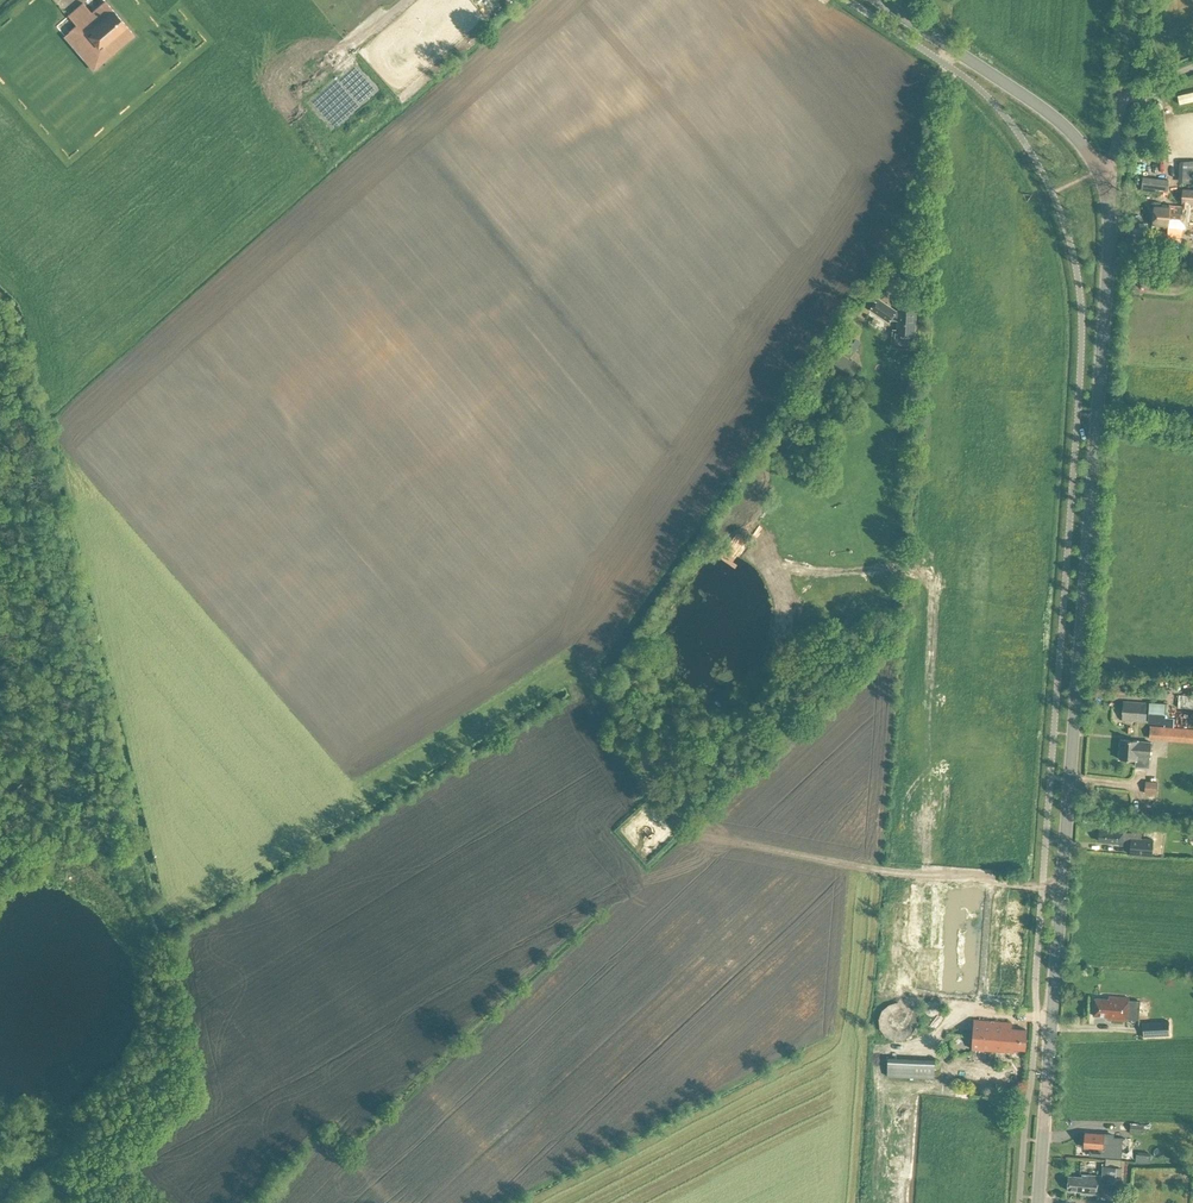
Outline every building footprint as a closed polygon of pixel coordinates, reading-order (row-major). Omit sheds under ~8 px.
[(75,12),(60,25),(70,36),(61,43),(72,55),(68,59),(76,67),(79,64),(90,76),(99,68),(95,63),(112,48),(116,53),(127,44),(98,11),(84,23),(75,12)] [(1133,167),(1132,173),(1143,177),(1144,163),(1130,162),(1129,167),(1133,167)] [(1178,183),(1192,184),(1192,168),(1179,167),(1178,183)] [(1143,177),(1141,191),(1156,192),(1156,189),(1168,191),(1169,180),(1143,177)] [(1187,206),(1187,203),(1192,203),(1192,191),(1184,191),(1183,202),(1184,202),(1184,206),(1169,205),(1169,208),(1155,207),(1153,224),(1168,225),(1168,228),(1181,229),(1187,229),(1188,206),(1187,206)] [(1181,229),(1168,228),(1167,235),(1181,236),(1181,229)] [(898,312),(879,298),(871,309),(889,322),(890,319),(898,320),(897,335),(899,335),(899,337),(901,341),(909,342),(912,340),(913,336),(914,336),(916,309),(899,308),(898,312)] [(853,321),(860,309),(856,306),(849,318),(853,321)] [(852,356),(861,342),(851,335),(841,349),(852,356)] [(910,431),(911,423),(901,422),(899,429),(910,431)] [(788,448),(794,440),(781,430),(775,438),(788,448)] [(725,552),(736,559),(740,552),(739,551),(742,547),(743,548),(748,541),(737,534),(725,552)] [(1178,707),(1192,708),(1192,696),(1179,695),(1178,707)] [(1123,702),(1122,721),(1146,722),(1147,703),(1123,702)] [(1148,723),(1166,724),(1168,703),(1149,702),(1148,723)] [(1149,738),(1149,739),(1192,743),(1192,730),(1150,726),(1149,738)] [(1152,742),(1143,741),(1138,741),(1138,740),(1121,739),(1119,759),(1135,760),(1135,766),(1149,767),(1152,742)] [(1145,780),(1144,792),(1156,793),(1157,781),(1145,780)] [(1132,832),(1126,832),(1127,829),(1110,828),(1109,830),(1100,830),(1099,841),(1112,842),(1112,844),(1125,845),(1125,843),(1131,843),(1130,854),(1153,856),(1154,838),(1141,837),(1142,832),(1132,831),(1132,832)] [(915,947),(928,948),(929,927),(916,926),(915,947)] [(941,949),(942,928),(929,927),(928,948),(941,949)] [(954,950),(955,929),(942,928),(941,949),(954,950)] [(967,951),(968,930),(955,929),(954,950),(967,951)] [(1109,999),(1095,998),(1094,1015),(1108,1017),(1107,1019),(1127,1021),(1127,1018),(1139,1019),(1140,1001),(1129,1000),(1129,998),(1109,996),(1109,999)] [(974,1019),(973,1035),(972,1049),(1013,1052),(1013,1049),(1025,1050),(1026,1030),(1011,1029),(1011,1021),(974,1019)] [(1143,1022),(1144,1036),(1170,1035),(1169,1020),(1143,1022)] [(888,1058),(887,1075),(934,1077),(935,1060),(888,1058)] [(1130,1131),(1142,1132),(1143,1124),(1130,1123),(1130,1131)] [(1113,1135),(1086,1132),(1084,1147),(1094,1148),(1094,1149),(1103,1149),(1103,1144),(1112,1145),(1113,1135)] [(1150,1162),(1150,1154),(1136,1153),(1135,1161),(1150,1162)] [(1102,1176),(1082,1175),(1082,1177),(1069,1176),(1068,1190),(1081,1191),(1081,1193),(1102,1194),(1102,1181),(1121,1183),(1122,1166),(1119,1166),(1120,1161),(1112,1160),(1112,1165),(1103,1165),(1102,1176)]
